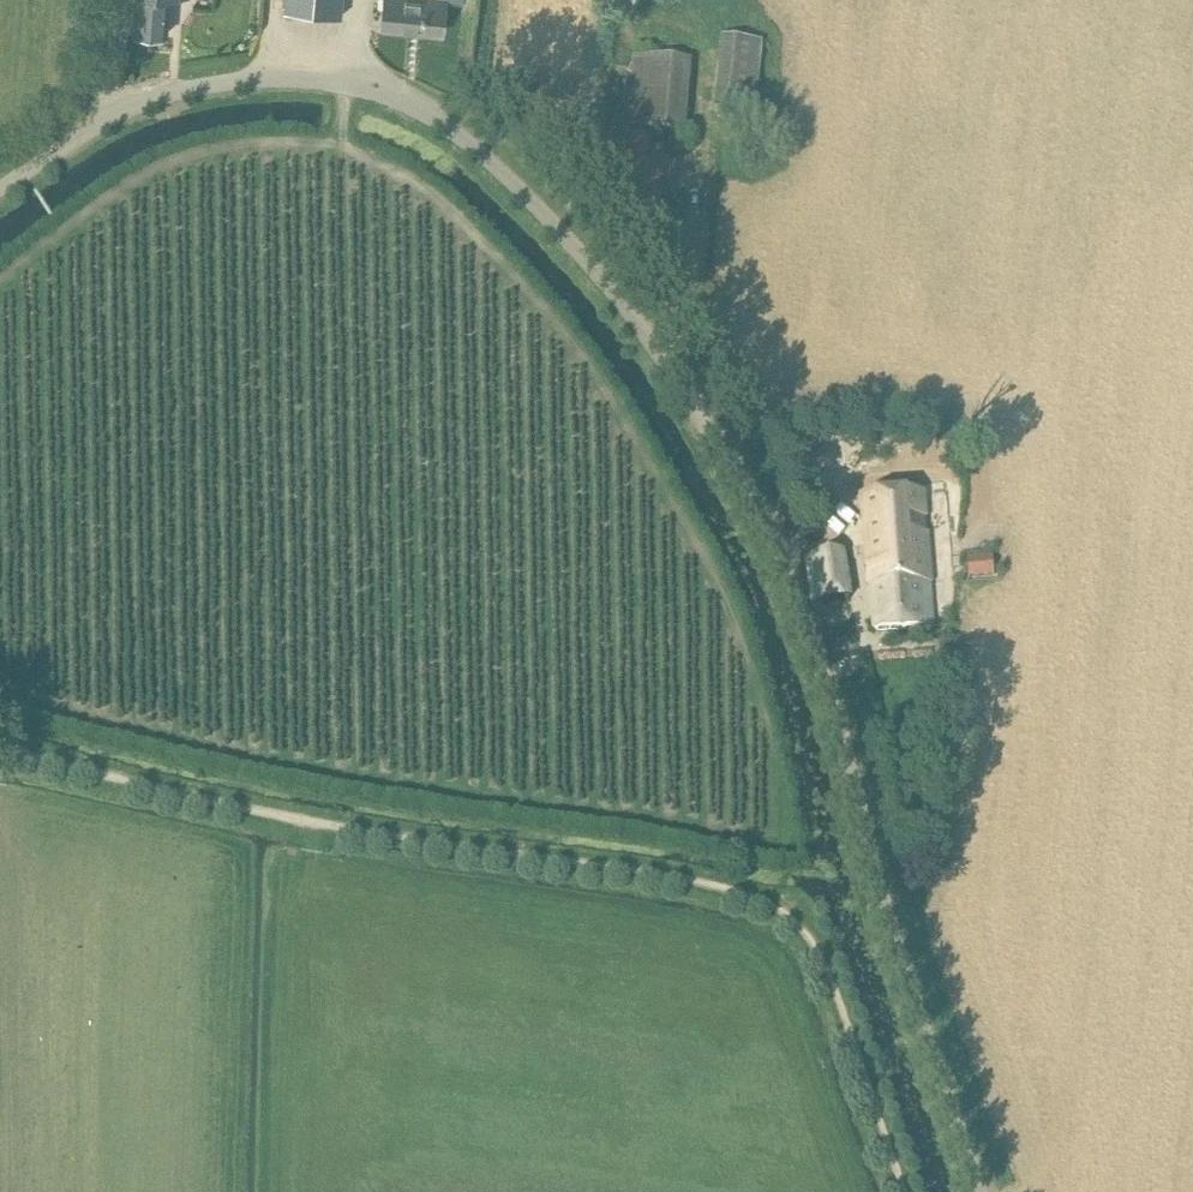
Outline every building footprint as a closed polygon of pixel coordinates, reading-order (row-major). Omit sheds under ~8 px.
[(134,31),(168,33),(170,0),(136,0),(134,31)] [(284,11),(342,17),(343,0),(285,0),(284,11)] [(381,27),(410,30),(410,27),(421,29),(421,31),(443,33),(445,9),(446,0),(384,0),(381,27)] [(753,115),(761,43),(723,39),(715,111),(753,115)] [(633,59),(626,129),(682,134),(689,64),(633,59)] [(656,208),(658,184),(660,170),(646,169),(649,136),(633,135),(630,168),(626,206),(656,208)] [(874,631),(898,629),(930,627),(921,493),(886,496),(862,498),(874,631)] [(805,559),(813,604),(851,598),(843,553),(805,559)] [(969,577),(993,575),(991,557),(968,559),(969,577)]
